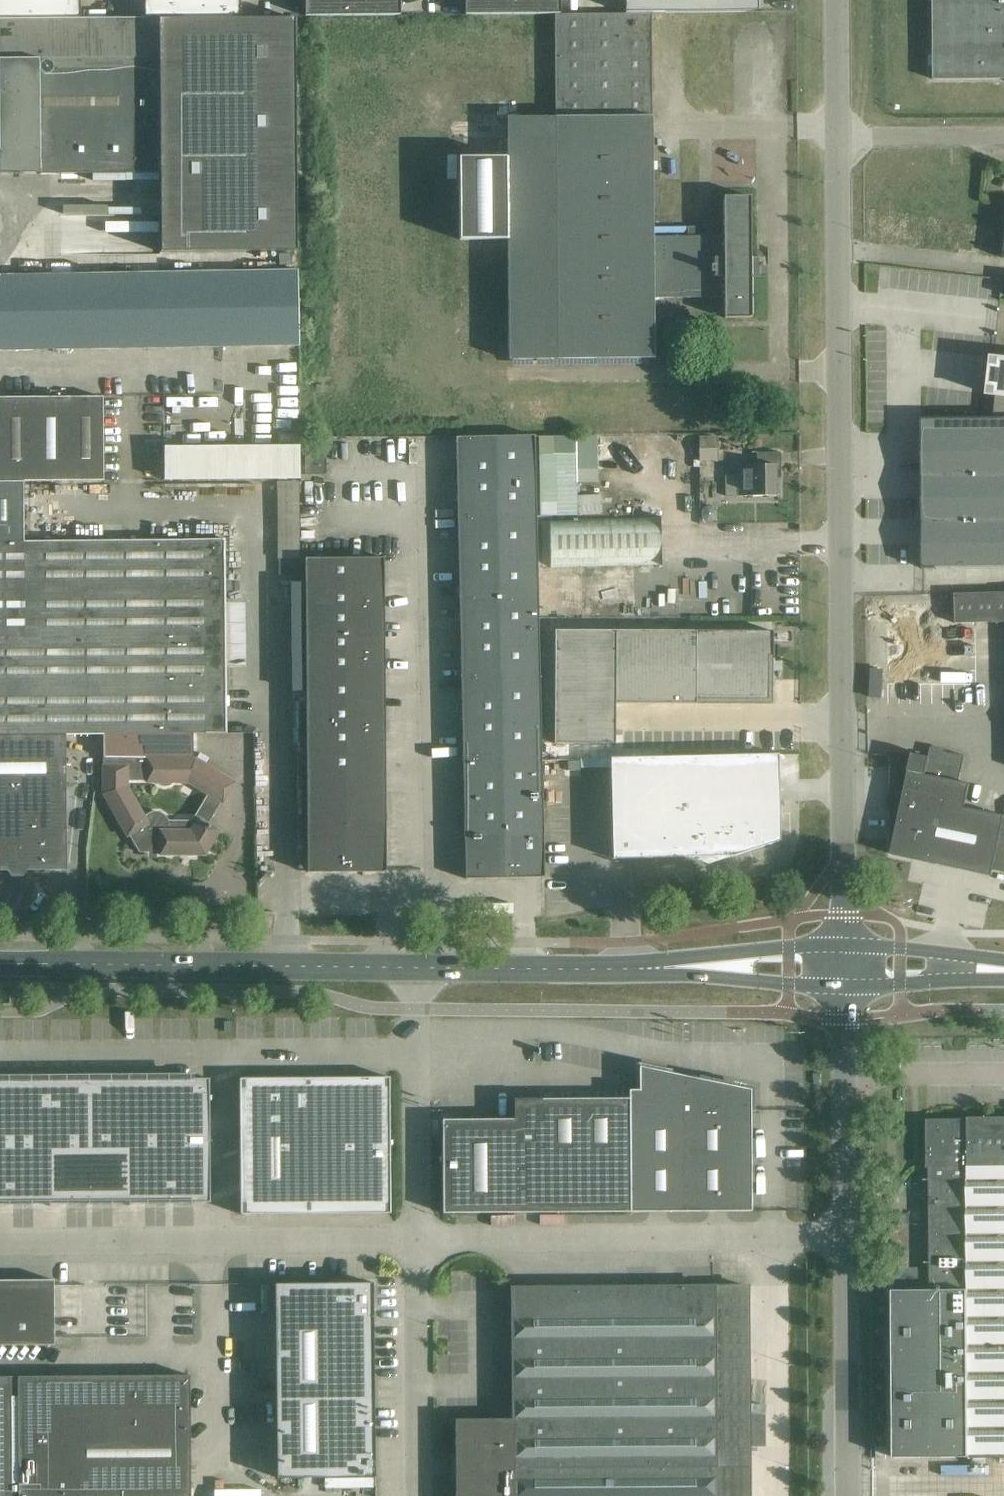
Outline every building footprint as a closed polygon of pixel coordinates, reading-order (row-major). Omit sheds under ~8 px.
[(80,19),(80,0),(0,0),(0,19),(80,19)] [(144,18),(240,17),(240,0),(144,0),(144,18)] [(304,17),(400,16),(400,0),(304,0),(304,17)] [(464,15),(554,15),(560,15),(560,0),(464,0),(464,15)] [(624,14),(651,14),(745,13),(745,10),(743,10),(743,0),(624,0),(624,14)] [(934,80),(1003,79),(1003,0),(933,0),(934,80)] [(624,14),(560,15),(554,15),(555,117),(507,118),(507,157),(459,158),(460,239),(508,239),(509,360),(654,359),(653,298),(723,297),(724,318),(751,318),(750,196),(730,196),(723,197),(723,236),(653,237),(651,14),(624,14)] [(159,172),(160,252),(296,251),(294,17),(240,17),(144,18),(80,19),(0,19),(0,174),(159,172)] [(298,270),(0,275),(0,351),(1,351),(299,346),(299,339),(298,270)] [(993,357),(988,394),(996,395),(994,419),(922,421),(927,571),(1003,569),(1003,359),(993,357)] [(23,481),(103,481),(103,397),(0,398),(0,482),(23,481)] [(456,437),(457,479),(535,477),(534,436),(456,437)] [(597,483),(596,436),(539,437),(540,517),(577,516),(576,483),(597,483)] [(718,461),(718,436),(699,436),(699,462),(718,461)] [(327,446),(305,446),(305,475),(326,475),(327,446)] [(236,480),(266,479),(276,479),(300,479),(300,447),(164,447),(164,479),(236,480)] [(780,453),(757,452),(757,465),(738,465),(738,475),(725,475),(725,496),(738,496),(775,496),(775,479),(780,479),(780,453)] [(457,479),(457,519),(536,517),(535,477),(457,479)] [(24,542),(23,481),(0,482),(0,542),(24,542)] [(300,559),(298,482),(276,482),(278,559),(300,559)] [(536,517),(457,519),(458,559),(537,557),(536,517)] [(550,568),(587,567),(662,565),(661,517),(549,520),(550,568)] [(147,734),(143,540),(24,542),(24,590),(24,639),(0,639),(0,735),(65,735),(147,734)] [(224,540),(143,540),(147,734),(226,733),(224,540)] [(24,590),(24,542),(0,542),(0,590),(24,590)] [(458,559),(459,599),(538,597),(537,557),(458,559)] [(386,872),(383,558),(305,558),(307,872),(386,872)] [(0,590),(0,639),(24,639),(24,590),(0,590)] [(955,594),(956,624),(1003,622),(1003,592),(975,593),(955,594)] [(459,599),(460,639),(539,637),(538,597),(459,599)] [(890,606),(892,678),(935,677),(933,605),(890,606)] [(695,704),(695,700),(695,631),(554,630),(554,743),(615,743),(615,703),(695,704)] [(695,631),(695,700),(768,700),(768,656),(772,656),(772,631),(695,630),(695,631)] [(460,639),(461,679),(540,677),(539,637),(460,639)] [(461,679),(462,719),(541,717),(540,677),(461,679)] [(463,759),(541,757),(541,717),(462,719),(463,759)] [(6,871),(10,877),(22,877),(27,870),(66,870),(65,735),(0,735),(0,871),(6,871)] [(1003,821),(1003,818),(1003,816),(964,808),(969,784),(959,782),(965,756),(937,751),(936,759),(910,754),(890,754),(891,855),(992,876),(993,869),(1003,872),(1003,821)] [(780,841),(778,754),(610,758),(613,859),(733,856),(780,841)] [(463,759),(464,799),(503,798),(542,797),(541,757),(463,759)] [(207,824),(220,802),(222,803),(234,782),(194,759),(167,758),(146,759),(146,767),(126,767),(126,766),(102,766),(102,794),(127,836),(129,835),(139,853),(160,852),(160,855),(205,855),(219,831),(207,824)] [(589,759),(580,759),(580,767),(589,767),(589,759)] [(542,797),(503,798),(505,878),(544,877),(542,797)] [(464,799),(465,879),(505,878),(503,798),(464,799)] [(0,992),(0,1003),(9,1004),(9,992),(0,992)] [(629,1098),(630,1212),(751,1211),(751,1179),(749,1179),(749,1142),(751,1142),(751,1109),(748,1109),(748,1091),(700,1080),(701,1078),(669,1071),(668,1073),(641,1067),(641,1090),(629,1090),(629,1098)] [(390,1213),(389,1077),(314,1078),(315,1214),(390,1213)] [(49,1135),(49,1139),(128,1138),(208,1137),(207,1078),(48,1080),(49,1135)] [(315,1214),(314,1078),(239,1078),(240,1215),(315,1214)] [(49,1139),(49,1135),(48,1080),(0,1081),(0,1139),(49,1139)] [(443,1213),(630,1212),(629,1098),(514,1099),(514,1119),(442,1120),(442,1132),(443,1213)] [(893,1290),(894,1458),(969,1457),(969,1458),(970,1458),(1003,1458),(1003,1117),(968,1117),(968,1119),(926,1119),(927,1167),(929,1167),(930,1290),(893,1290)] [(208,1137),(128,1138),(130,1202),(209,1201),(208,1137)] [(51,1203),(130,1202),(128,1138),(49,1139),(49,1143),(51,1203)] [(49,1139),(0,1139),(0,1203),(51,1203),(49,1143),(49,1139)] [(274,1284),(279,1478),(375,1477),(373,1310),(377,1310),(377,1309),(372,1309),(372,1283),(331,1284),(331,1279),(330,1279),(330,1283),(274,1284)] [(50,1287),(24,1287),(24,1286),(10,1286),(10,1287),(0,1287),(0,1346),(53,1346),(53,1281),(50,1281),(50,1287)] [(749,1447),(765,1447),(765,1414),(765,1412),(748,1413),(747,1286),(512,1288),(513,1419),(455,1419),(455,1495),(749,1495),(749,1447)] [(189,1376),(0,1377),(0,1495),(190,1495),(189,1376)]
